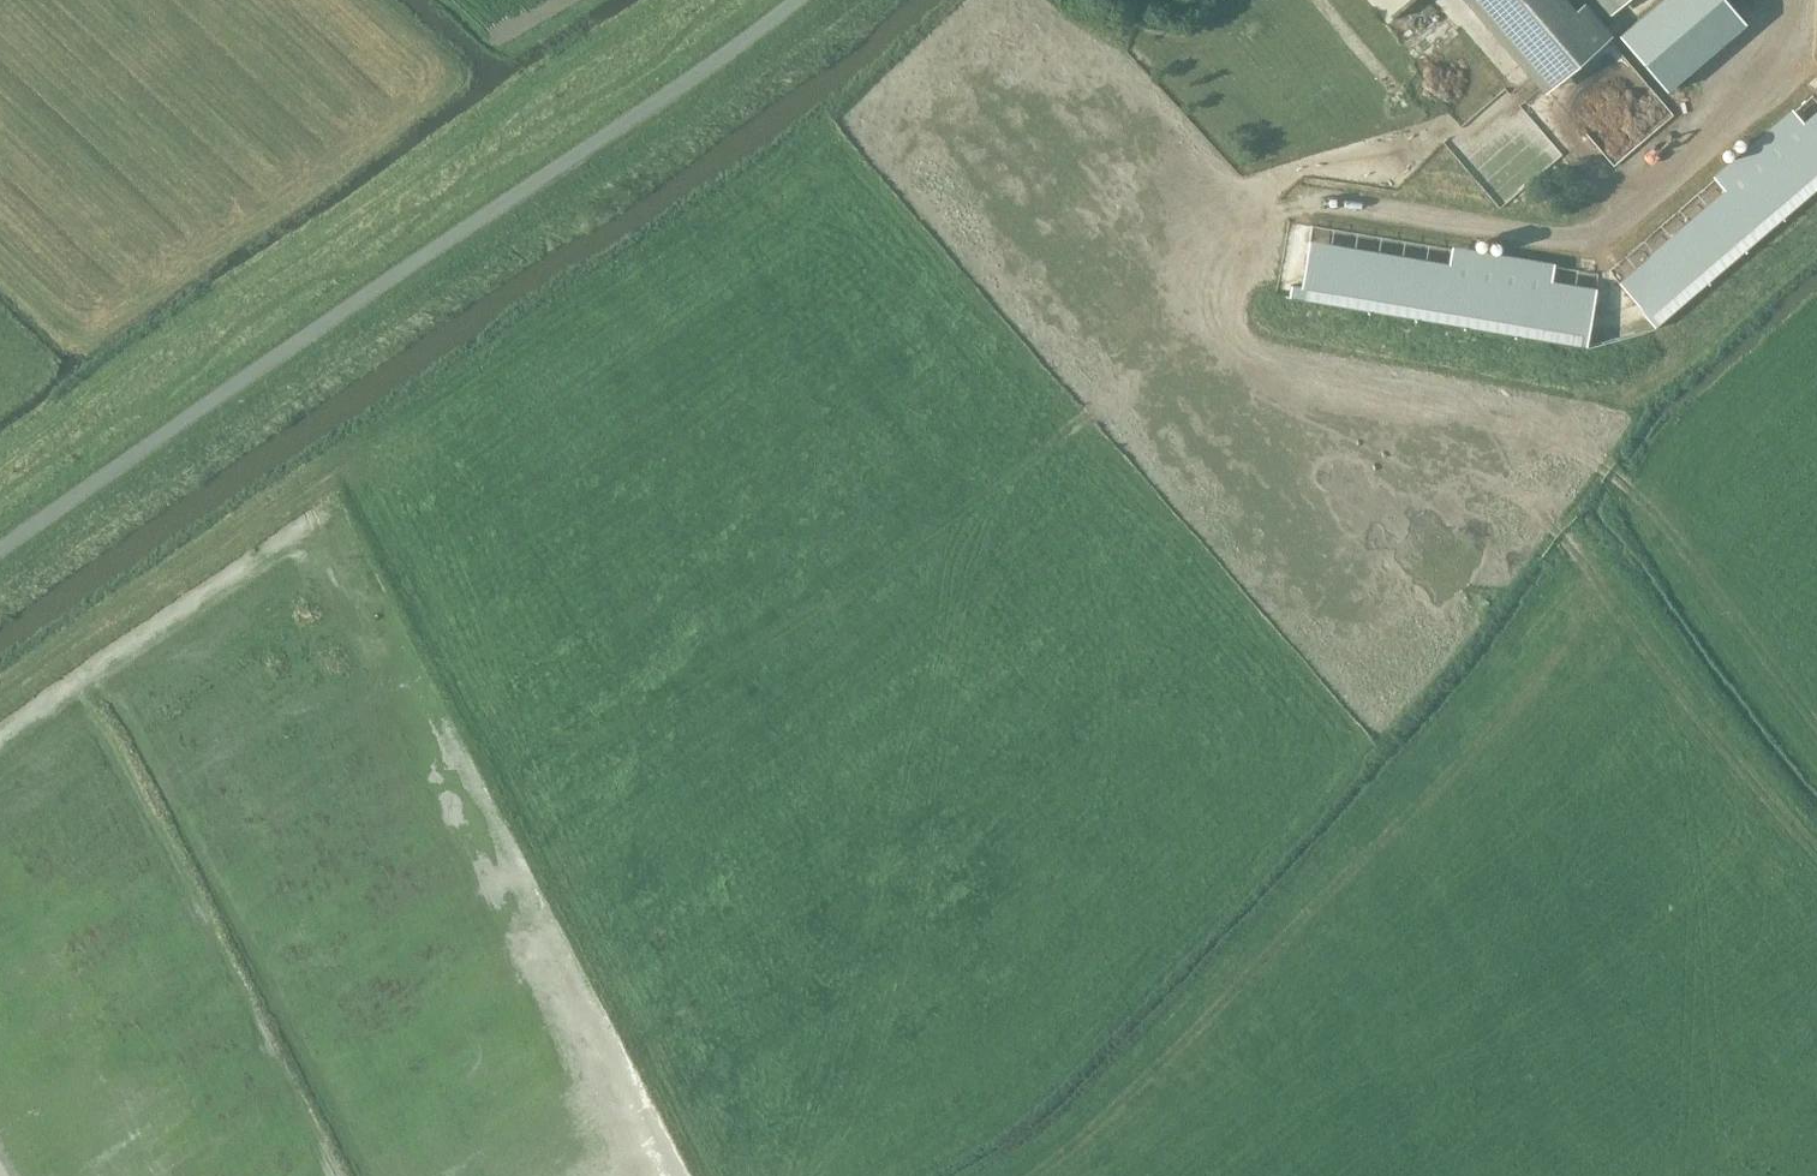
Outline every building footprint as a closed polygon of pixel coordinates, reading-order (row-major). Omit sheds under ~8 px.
[(1408,0),(1367,0),(1384,20),(1408,0)] [(1544,96),(1613,39),(1586,7),(1577,12),(1566,0),(1463,0),(1544,96)] [(1609,16),(1627,0),(1596,0),(1609,16)] [(1621,35),(1665,87),(1743,21),(1725,0),(1663,0),(1621,35)] [(1626,292),(1656,327),(1816,190),(1816,129),(1626,292)] [(1287,298),(1585,347),(1593,302),(1304,253),(1298,286),(1290,284),(1287,298)]
